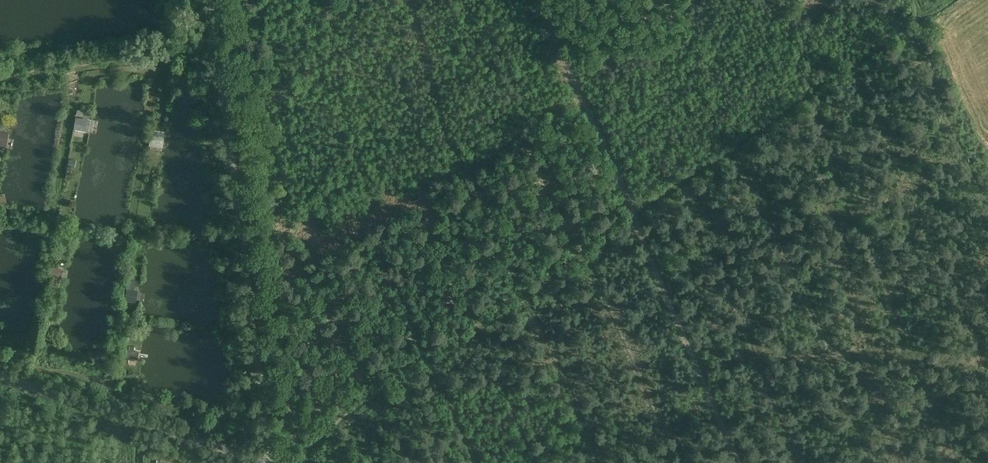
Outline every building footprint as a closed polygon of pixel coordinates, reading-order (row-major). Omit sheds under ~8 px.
[(74,134),(87,137),(91,119),(77,116),(74,134)] [(137,302),(139,289),(135,288),(137,280),(129,279),(126,300),(137,302)]
